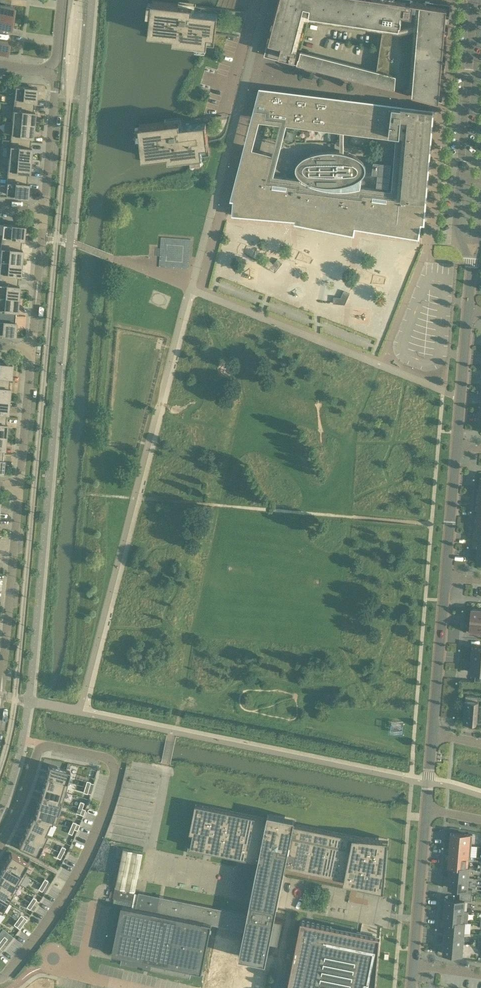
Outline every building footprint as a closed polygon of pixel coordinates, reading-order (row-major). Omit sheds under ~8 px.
[(11,17),(12,5),(0,3),(1,0),(0,0),(0,15),(11,17)] [(267,55),(307,65),(308,66),(362,80),(429,98),(429,97),(434,98),(438,99),(439,86),(444,38),(443,38),(446,7),(445,7),(423,4),(424,3),(413,1),(413,2),(402,0),(281,0),(267,55)] [(148,38),(214,45),(218,13),(192,10),(192,5),(179,4),(179,1),(178,4),(152,1),(148,38)] [(9,28),(11,17),(0,15),(0,27),(9,28)] [(13,103),(35,105),(37,87),(15,85),(13,103)] [(364,183),(362,178),(361,179),(362,176),(363,175),(363,174),(364,173),(365,172),(365,171),(366,170),(366,168),(366,167),(366,166),(365,165),(365,163),(364,164),(363,162),(362,160),(360,159),(358,157),(357,156),(348,153),(349,153),(346,152),(342,151),(339,151),(336,150),(333,150),(330,150),(327,150),(323,150),(319,151),(314,152),(311,153),(309,154),(310,154),(308,154),(306,155),(304,156),(303,157),(301,158),(300,160),(299,161),(297,163),(296,164),(296,165),(296,167),(296,168),(296,169),(296,170),(296,171),(297,172),(298,174),(299,175),(300,177),(301,177),(301,180),(270,176),(275,155),(245,147),(234,190),(232,196),(234,196),(233,213),(249,215),(249,212),(261,213),(261,216),(291,218),(292,216),(296,216),(295,222),(311,225),(312,222),(324,225),(323,227),(353,233),(355,223),(361,225),(360,227),(390,232),(391,229),(403,231),(402,234),(418,236),(421,219),(423,220),(424,214),(424,212),(428,165),(433,109),(408,106),(401,105),(401,106),(392,105),(392,104),(355,99),(355,103),(341,102),(342,98),(260,87),(253,117),(338,127),(339,124),(352,126),(351,129),(399,135),(396,167),(394,191),(360,187),(361,185),(364,183)] [(13,103),(12,121),(33,123),(35,105),(13,103)] [(143,162),(209,154),(206,121),(180,124),(180,120),(166,122),(165,118),(165,119),(165,121),(139,124),(143,162)] [(12,121),(10,139),(32,141),(33,123),(12,121)] [(10,139),(9,157),(30,159),(32,141),(10,139)] [(9,157),(7,175),(28,177),(30,159),(9,157)] [(393,162),(375,159),(373,171),(379,172),(378,184),(389,185),(393,162)] [(27,195),(28,177),(7,175),(5,194),(27,195)] [(1,241),(22,243),(24,225),(3,223),(1,241)] [(0,252),(0,259),(21,261),(22,243),(1,241),(0,252)] [(268,260),(265,265),(275,271),(282,262),(277,258),(273,264),(268,260)] [(19,279),(21,261),(0,259),(0,277),(19,279)] [(18,297),(19,279),(0,277),(0,295),(18,297)] [(333,301),(333,303),(345,304),(349,293),(344,290),(341,297),(334,296),(333,301)] [(16,315),(18,297),(0,295),(0,314),(16,315)] [(16,315),(0,314),(0,332),(14,333),(16,315)] [(10,381),(12,363),(0,362),(0,380),(10,381)] [(0,380),(0,398),(8,399),(10,381),(0,380)] [(7,417),(8,399),(0,398),(0,416),(7,417)] [(480,621),(480,609),(471,608),(470,620),(480,621)] [(470,620),(469,632),(480,633),(480,621),(470,620)] [(480,660),(480,647),(472,647),(471,659),(480,660)] [(470,672),(480,672),(480,660),(471,659),(470,672)] [(465,695),(463,722),(476,723),(478,696),(465,695)] [(49,764),(45,775),(46,775),(64,780),(67,769),(49,764)] [(46,775),(43,785),(61,790),(64,780),(46,775)] [(43,785),(40,795),(57,801),(61,790),(43,785)] [(40,795),(37,806),(54,811),(57,801),(40,795)] [(247,913),(243,930),(244,930),(239,956),(265,961),(268,951),(270,940),(278,942),(282,919),(274,918),(285,865),(353,879),(353,878),(383,884),(386,843),(364,839),(364,837),(353,835),(195,803),(189,831),(191,832),(187,852),(203,855),(204,849),(258,860),(247,913)] [(34,816),(49,821),(51,822),(54,811),(37,806),(34,816)] [(32,815),(27,825),(44,833),(49,821),(34,816),(32,815)] [(27,825),(23,835),(40,842),(44,833),(27,825)] [(450,832),(450,843),(471,845),(472,834),(450,832)] [(23,835),(18,845),(35,853),(40,842),(23,835)] [(468,856),(470,856),(471,845),(450,843),(449,854),(468,856)] [(123,847),(115,886),(113,897),(112,903),(121,905),(130,906),(131,901),(132,901),(142,851),(123,847)] [(11,852),(5,862),(5,863),(5,862),(21,872),(27,862),(11,852)] [(448,865),(450,865),(467,867),(467,866),(468,856),(449,854),(448,865)] [(0,871),(0,872),(16,881),(21,872),(5,862),(5,863),(0,871)] [(449,876),(468,878),(469,866),(467,866),(467,867),(450,865),(449,876)] [(10,890),(16,881),(0,872),(0,884),(10,890)] [(460,888),(460,893),(472,894),(472,889),(467,888),(468,878),(449,876),(448,887),(460,888)] [(5,900),(10,890),(0,884),(0,897),(5,900)] [(211,923),(243,930),(247,913),(139,891),(135,907),(121,905),(111,953),(122,955),(120,964),(190,978),(190,977),(192,969),(202,971),(211,923)] [(445,898),(444,909),(464,911),(464,910),(464,900),(471,900),(472,894),(460,893),(459,899),(445,898)] [(443,920),(445,920),(465,922),(464,922),(467,922),(468,911),(464,910),(464,911),(444,909),(443,920)] [(287,987),(376,987),(380,935),(301,919),(287,987)] [(444,931),(464,933),(464,922),(465,922),(445,920),(444,931)] [(443,942),(463,943),(464,933),(444,931),(443,942)] [(462,954),(463,943),(443,942),(442,953),(462,954)] [(234,970),(235,963),(216,960),(211,987),(262,987),(266,970),(253,967),(252,973),(234,970)]
